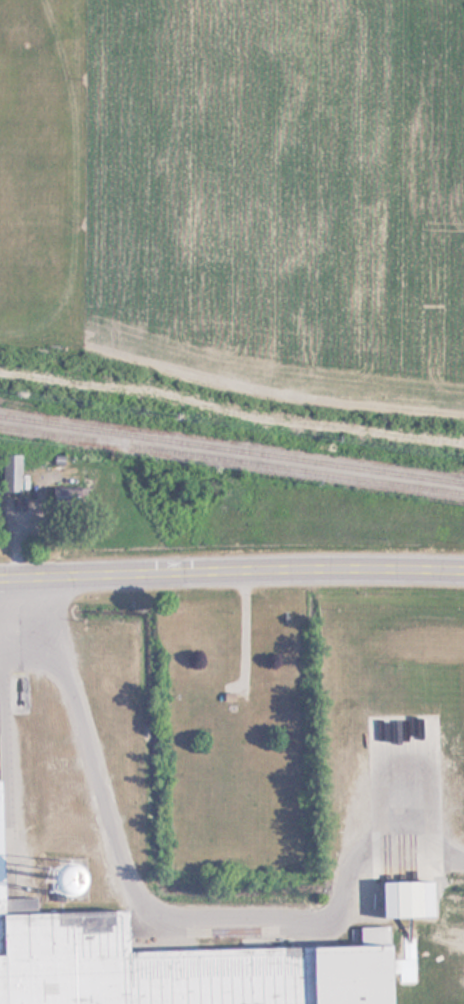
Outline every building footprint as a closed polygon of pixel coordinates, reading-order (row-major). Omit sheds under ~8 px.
[(21,454),(2,454),(2,492),(21,492),(21,454)] [(85,488),(51,487),(50,507),(84,508),(85,488)] [(417,881),(393,881),(393,916),(417,916),(417,881)] [(358,927),(359,947),(125,950),(125,912),(0,913),(0,1003),(388,1003),(387,926),(358,927)]
